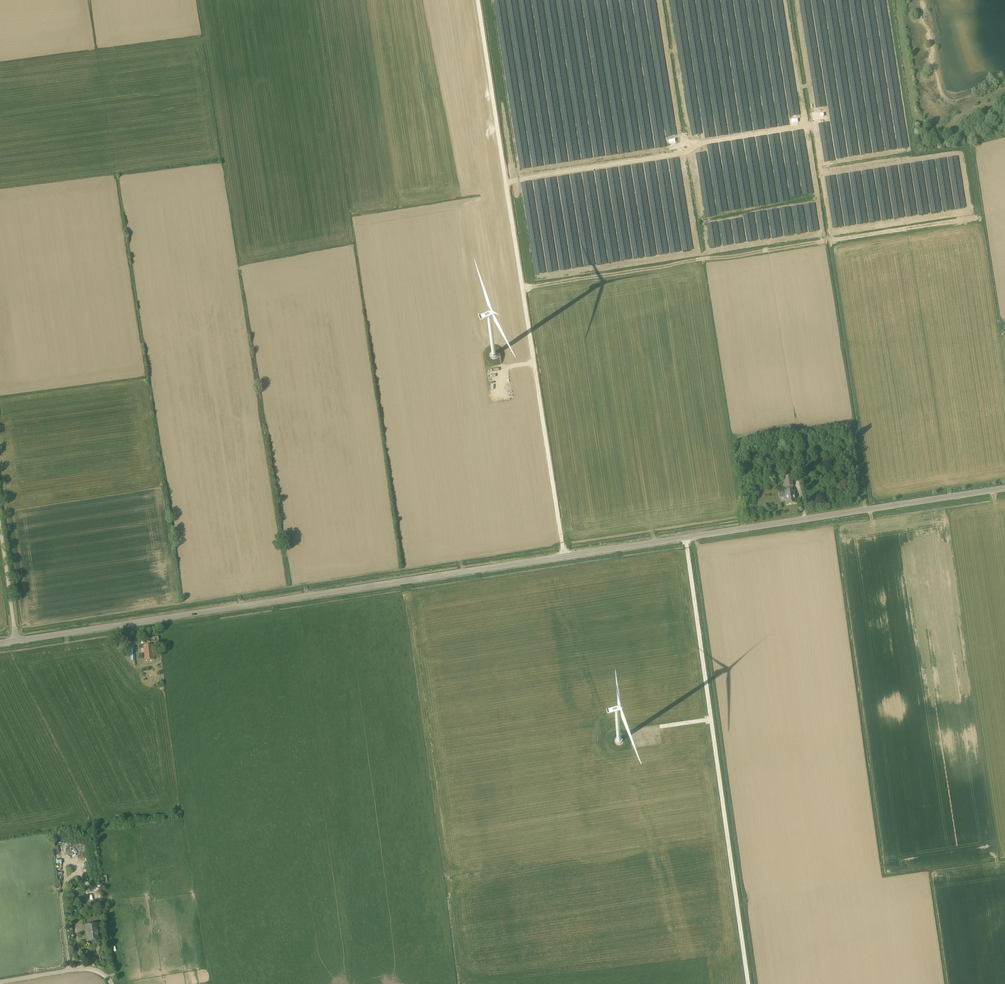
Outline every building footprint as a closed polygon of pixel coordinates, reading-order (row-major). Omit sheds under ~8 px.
[(783,477),(784,488),(794,486),(792,475),(783,477)] [(785,492),(787,504),(796,503),(794,490),(785,492)] [(154,653),(153,653),(152,645),(144,646),(144,654),(145,661),(154,660),(154,653)] [(87,941),(99,940),(97,925),(86,926),(87,941)]
